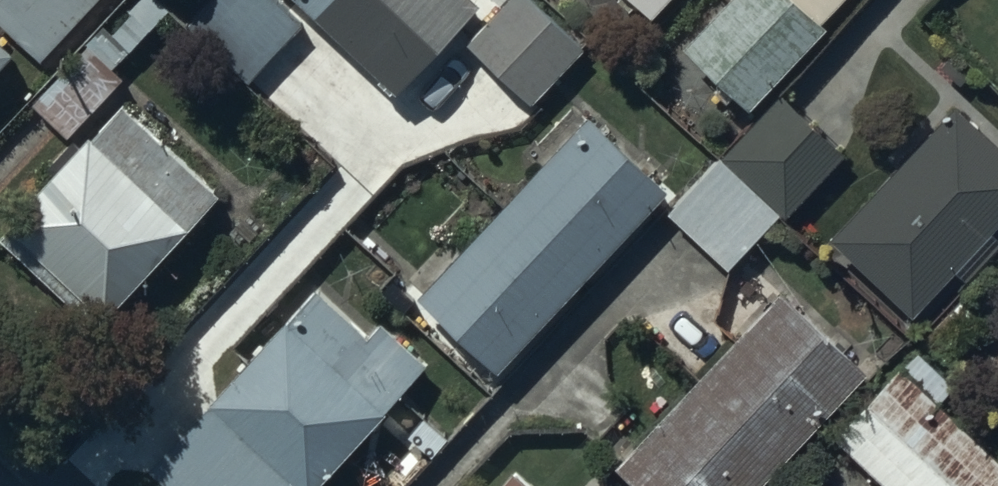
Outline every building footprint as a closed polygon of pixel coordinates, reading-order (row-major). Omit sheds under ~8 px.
[(40,53),(91,0),(0,0),(0,15),(40,53)] [(282,0),(208,0),(190,20),(250,75),(302,19),(282,0)] [(397,87),(478,0),(303,0),(397,87)] [(537,0),(506,0),(469,39),(534,99),(585,45),(537,0)] [(651,10),(660,0),(640,0),(651,10)] [(800,0),(724,0),(683,44),(750,105),(826,24),(800,0)] [(822,16),(838,0),(805,0),(822,16)] [(12,40),(0,29),(0,54),(12,40)] [(781,92),(722,154),(786,214),(844,151),(781,92)] [(220,187),(122,98),(0,230),(98,319),(220,187)] [(956,101),(830,235),(912,312),(997,220),(997,141),(956,101)] [(666,186),(588,113),(419,291),(496,364),(666,186)] [(779,210),(720,156),(670,210),(729,264),(779,210)] [(316,284),(152,463),(178,485),(305,485),(423,357),(380,318),(368,331),(316,284)] [(779,288),(616,462),(642,485),(755,485),(865,368),(779,288)] [(897,359),(829,434),(887,485),(997,485),(997,451),(897,359)]
